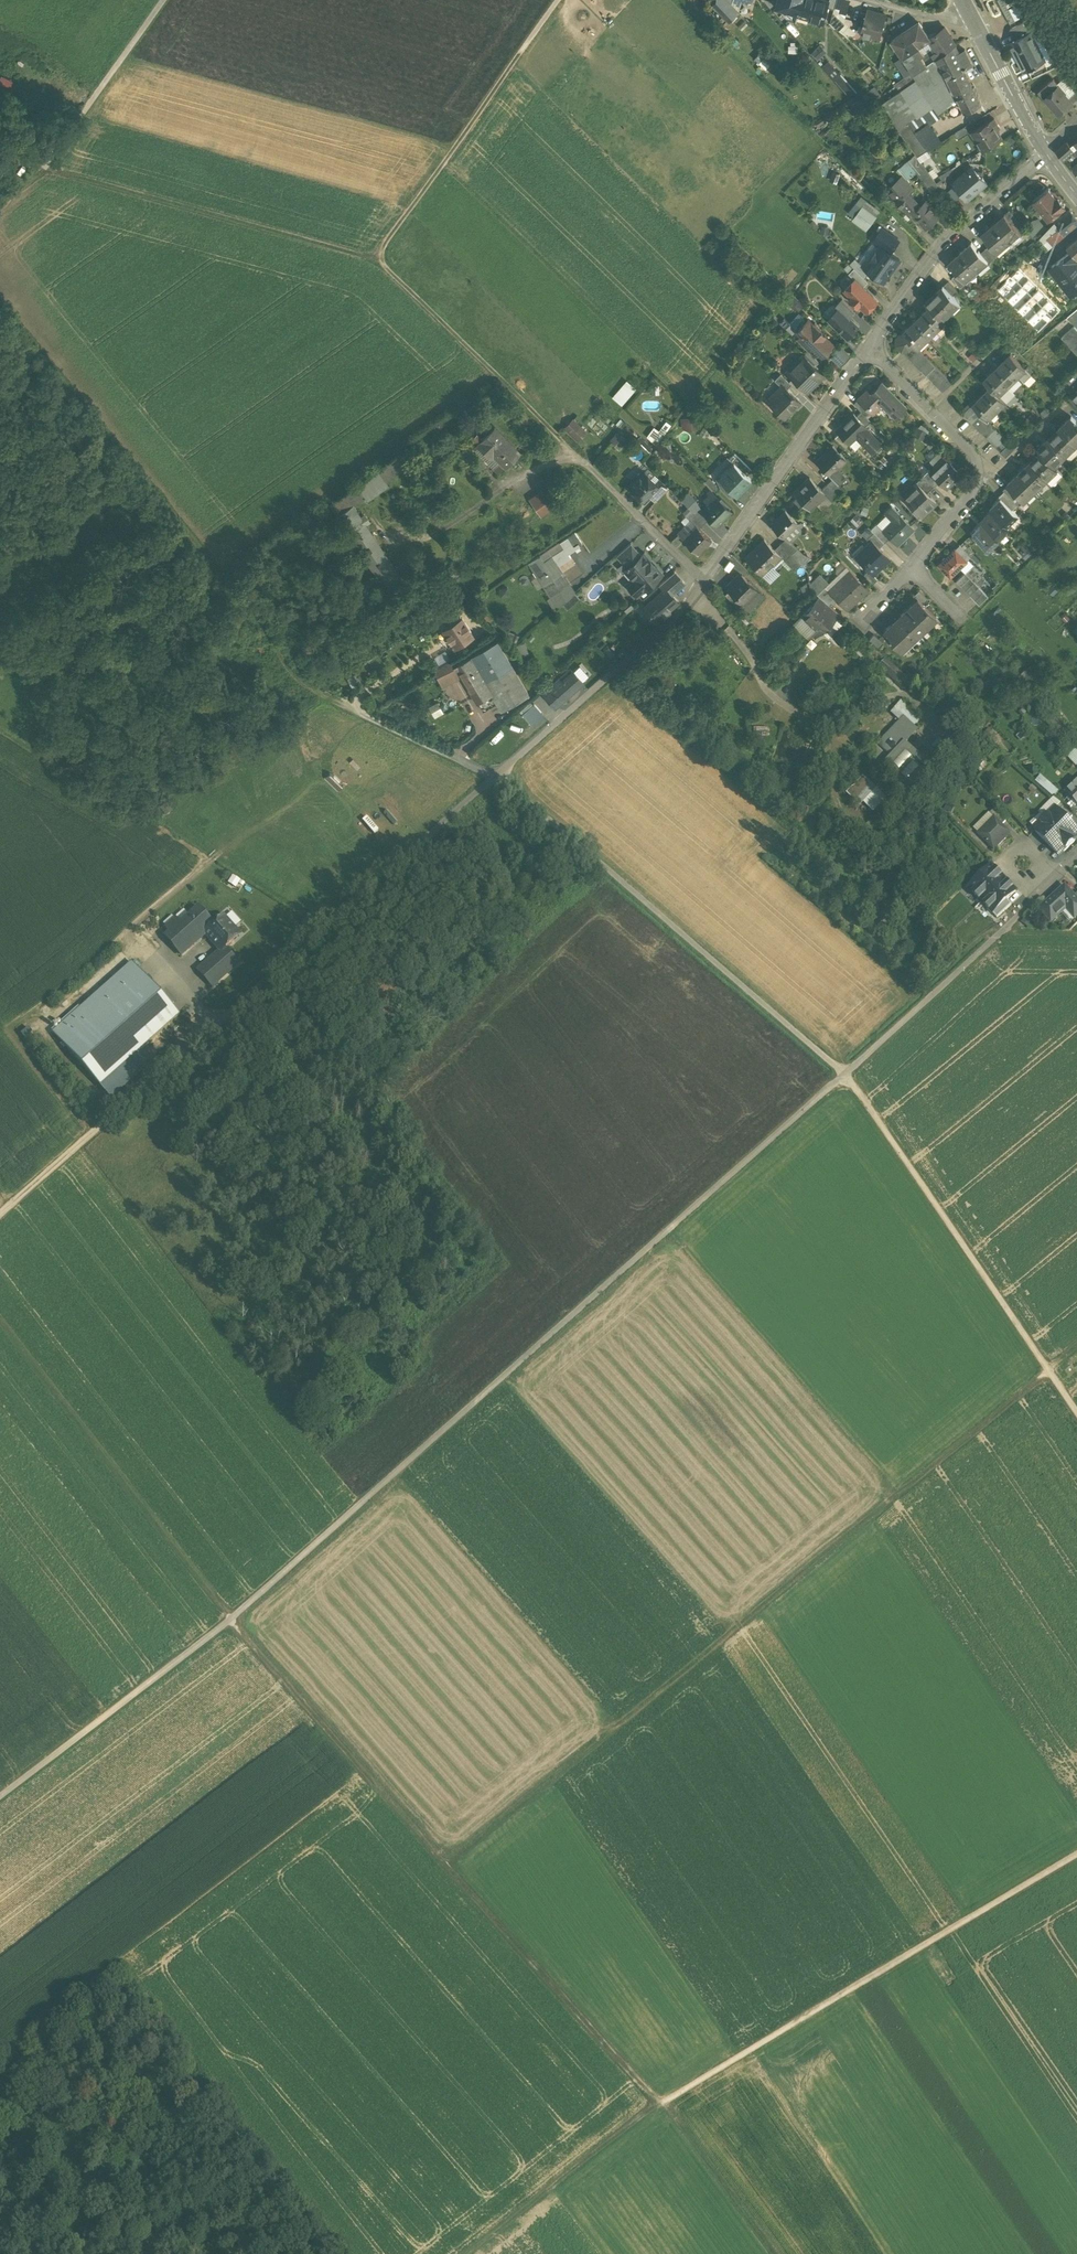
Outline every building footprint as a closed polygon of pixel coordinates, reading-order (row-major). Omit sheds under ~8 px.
[(776,7),(787,18),(795,21),(796,15),(801,0),(779,0),(776,7)] [(824,0),(801,0),(796,15),(823,23),(830,2),(824,0)] [(1008,22),(1027,14),(1020,0),(1017,2),(1016,0),(998,0),(1008,22)] [(866,13),(860,11),(857,23),(863,25),(866,13)] [(886,16),(867,11),(866,13),(863,25),(860,35),(871,38),(872,36),(881,35),(886,16)] [(844,24),(833,13),(830,22),(839,30),(844,24)] [(1035,28),(1029,18),(1025,22),(1030,33),(1031,32),(1030,31),(1035,28)] [(919,22),(892,40),(903,57),(911,51),(909,48),(923,38),(922,37),(927,33),(919,22)] [(1025,22),(1011,29),(1016,39),(1030,33),(1025,22)] [(956,44),(945,27),(929,37),(930,38),(932,43),(940,55),(956,44)] [(1016,39),(1009,43),(1023,71),(1045,60),(1031,32),(1030,33),(1016,39)] [(927,33),(922,37),(923,38),(909,48),(911,51),(919,46),(930,38),(929,37),(927,33)] [(930,38),(919,46),(924,53),(932,49),(929,45),(932,43),(930,38)] [(924,53),(921,55),(927,64),(937,57),(940,55),(932,43),(929,45),(932,49),(924,53)] [(817,58),(825,51),(820,45),(812,52),(817,58)] [(903,57),(914,73),(923,67),(927,64),(921,55),(924,53),(919,46),(903,57)] [(957,54),(953,46),(940,55),(937,57),(958,98),(965,113),(981,105),(965,70),(957,54)] [(965,49),(960,52),(957,54),(965,70),(973,66),(965,49)] [(916,80),(900,92),(917,115),(918,117),(934,106),(939,113),(953,103),(952,102),(958,98),(937,57),(927,64),(923,67),(927,72),(916,80)] [(849,97),(856,91),(830,59),(822,65),(849,97)] [(914,73),(913,74),(916,80),(927,72),(923,67),(914,73)] [(1053,79),(1038,92),(1044,100),(1059,86),(1053,79)] [(1071,85),(1066,90),(1073,100),(1076,97),(1076,95),(1071,85)] [(1059,86),(1044,100),(1057,114),(1071,102),(1064,94),(1066,93),(1059,86)] [(909,121),(917,115),(900,92),(882,104),(881,103),(880,104),(881,105),(880,106),(897,129),(909,121)] [(971,132),(983,151),(1002,139),(995,127),(998,125),(993,118),(971,132)] [(929,149),(909,121),(897,129),(916,155),(917,157),(929,149)] [(964,128),(956,133),(959,138),(967,133),(964,128)] [(1070,145),(1067,141),(1056,151),(1063,159),(1071,152),(1076,148),(1076,150),(1076,139),(1070,145)] [(916,155),(892,177),(895,180),(894,180),(901,187),(916,173),(933,196),(941,189),(917,157),(916,155)] [(978,172),(973,167),(953,183),(967,200),(987,183),(978,172)] [(901,187),(891,196),(901,207),(911,198),(901,187)] [(1053,193),(1048,188),(1034,200),(1049,218),(1065,205),(1054,191),(1053,193)] [(941,217),(926,201),(919,207),(911,198),(901,207),(907,213),(909,211),(927,230),(941,217)] [(855,219),(866,228),(875,217),(863,208),(855,219)] [(1019,220),(1010,210),(1005,214),(1014,224),(1019,220)] [(1055,223),(1065,235),(1076,224),(1076,219),(1070,210),(1055,223)] [(832,225),(833,212),(818,211),(817,224),(832,225)] [(1004,215),(993,224),(1008,242),(1019,233),(1020,232),(1014,224),(1005,214),(1004,214),(1004,215)] [(1027,230),(1019,220),(1014,224),(1020,232),(1019,233),(1022,235),(1027,230)] [(1039,220),(1028,230),(1035,238),(1046,228),(1039,220)] [(1055,223),(1040,238),(1048,249),(1065,235),(1055,223)] [(1008,242),(993,224),(982,234),(982,233),(981,234),(990,245),(997,252),(1008,242)] [(899,241),(882,229),(874,242),(880,247),(881,246),(890,253),(899,241)] [(1067,248),(1071,252),(1076,259),(1076,239),(1067,248)] [(980,253),(971,242),(970,243),(971,244),(960,253),(975,271),(986,261),(987,261),(980,253)] [(997,252),(990,245),(986,249),(994,259),(1000,254),(997,252)] [(880,247),(870,262),(873,264),(873,267),(871,270),(872,271),(871,272),(871,276),(874,278),(878,277),(879,276),(885,280),(899,259),(890,253),(881,246),(880,247)] [(994,259),(986,249),(980,253),(987,261),(986,261),(988,264),(994,259)] [(1053,267),(1072,292),(1076,288),(1076,265),(1074,261),(1076,259),(1071,252),(1053,267)] [(975,271),(960,253),(949,263),(948,262),(948,263),(957,274),(963,281),(964,280),(975,271)] [(997,291),(1007,301),(1030,278),(1019,268),(997,291)] [(868,282),(854,269),(849,274),(855,280),(863,288),(868,282)] [(963,281),(957,274),(952,278),(960,288),(966,283),(964,280),(963,281)] [(1007,301),(1017,311),(1040,289),(1030,278),(1007,301)] [(863,288),(855,280),(845,291),(852,298),(850,300),(858,307),(859,305),(867,312),(877,302),(863,288)] [(958,291),(948,281),(944,286),(953,296),(958,291)] [(944,286),(943,285),(925,302),(930,307),(942,319),(959,302),(944,286)] [(1017,311),(1028,322),(1050,299),(1040,289),(1017,311)] [(1028,322),(1038,332),(1061,309),(1050,299),(1028,322)] [(855,313),(842,300),(835,308),(837,311),(839,308),(849,318),(855,313)] [(942,319),(930,307),(921,316),(936,330),(944,321),(942,319)] [(849,318),(839,308),(837,311),(828,320),(847,338),(858,327),(849,318)] [(936,330),(921,316),(912,325),(927,339),(936,330)] [(832,344),(807,320),(796,331),(812,347),(821,356),(832,344)] [(927,339),(912,325),(903,334),(911,342),(916,347),(918,348),(927,339)] [(1074,327),(1061,338),(1076,356),(1076,330),(1074,327)] [(903,334),(898,339),(897,346),(902,351),(911,342),(903,334)] [(812,347),(800,336),(796,340),(808,352),(812,347)] [(902,351),(902,352),(907,357),(916,347),(911,342),(902,351)] [(829,357),(839,366),(849,354),(839,345),(829,357)] [(916,347),(907,357),(911,361),(921,352),(918,348),(916,347)] [(808,352),(803,356),(813,366),(818,362),(808,352)] [(921,352),(911,361),(916,366),(925,356),(921,352)] [(1025,368),(1011,353),(1002,362),(1016,377),(1025,368)] [(803,356),(787,372),(792,377),(806,391),(807,391),(822,375),(813,366),(803,356)] [(925,356),(916,366),(921,371),(930,361),(925,356)] [(930,361),(921,371),(926,376),(935,367),(930,361)] [(1016,377),(1002,362),(993,371),(1008,386),(1016,377)] [(941,372),(935,367),(926,376),(931,382),(941,372)] [(1008,386),(993,371),(984,379),(991,387),(999,395),(1008,386)] [(941,372),(931,382),(937,387),(946,378),(941,372)] [(788,382),(781,375),(775,381),(781,387),(783,386),(787,390),(792,385),(788,382)] [(806,391),(792,377),(788,382),(792,385),(801,395),(806,391)] [(946,378),(937,387),(942,393),(952,383),(946,378)] [(621,405),(635,388),(625,379),(611,397),(621,405)] [(905,408),(880,383),(879,385),(903,409),(905,408)] [(903,409),(879,385),(870,393),(867,390),(858,399),(872,413),(879,407),(876,403),(878,400),(882,404),(895,417),(903,409)] [(787,390),(783,386),(781,387),(774,394),(777,398),(771,405),(784,418),(800,403),(787,390)] [(999,395),(991,387),(982,396),(996,411),(1005,402),(999,395)] [(996,411),(982,396),(973,405),(977,409),(982,414),(987,419),(996,411)] [(872,413),(858,399),(853,404),(861,412),(867,418),(872,413)] [(895,417),(882,404),(880,406),(893,419),(895,417)] [(973,405),(964,414),(968,418),(977,409),(973,405)] [(977,409),(968,418),(973,423),(982,414),(977,409)] [(867,418),(861,412),(856,417),(865,427),(870,422),(867,418)] [(856,417),(853,414),(836,431),(839,434),(848,444),(849,443),(855,437),(871,453),(880,445),(864,428),(865,427),(856,417)] [(987,419),(982,414),(973,423),(977,428),(987,419)] [(577,441),(587,431),(573,417),(563,427),(577,441)] [(697,417),(681,418),(681,430),(698,429),(697,417)] [(1071,417),(1060,428),(1076,444),(1076,443),(1076,423),(1071,417)] [(987,419),(977,428),(982,433),(991,424),(987,419)] [(658,430),(653,426),(646,436),(655,443),(670,423),(666,420),(658,430)] [(996,428),(991,424),(982,433),(987,437),(996,428)] [(494,427),(481,439),(476,434),(472,439),(485,453),(489,450),(505,466),(519,452),(494,427)] [(1001,433),(996,428),(987,437),(991,442),(1001,433)] [(1060,428),(1049,438),(1065,454),(1076,444),(1060,428)] [(618,449),(625,442),(616,432),(609,439),(618,449)] [(1005,438),(1001,433),(991,442),(996,447),(1005,438)] [(848,444),(839,434),(834,438),(844,448),(848,444)] [(1010,442),(1005,438),(996,447),(1001,452),(1010,442)] [(1065,454),(1049,438),(1038,449),(1041,452),(1054,465),(1065,454)] [(1010,442),(1001,452),(1006,457),(1015,448),(1010,442)] [(848,444),(844,448),(850,455),(855,450),(849,443),(848,444)] [(846,460),(833,446),(816,463),(828,475),(834,469),(836,471),(837,469),(846,460)] [(402,451),(377,469),(384,481),(410,463),(402,451)] [(1041,452),(1030,463),(1046,479),(1057,468),(1054,465),(1041,452)] [(751,470),(734,453),(729,459),(733,463),(746,476),(751,470)] [(960,473),(940,453),(930,463),(935,468),(930,473),(930,474),(938,482),(944,488),(960,473)] [(746,476),(733,463),(718,478),(733,493),(735,495),(750,480),(746,476)] [(1046,479),(1030,463),(1019,474),(1034,490),(1046,479)] [(377,469),(355,485),(363,497),(364,500),(386,484),(384,481),(377,469)] [(834,469),(828,475),(832,479),(832,480),(833,479),(838,484),(845,477),(837,469),(836,471),(834,469)] [(928,470),(923,475),(933,486),(934,487),(938,482),(930,474),(930,473),(928,470)] [(658,486),(643,471),(628,486),(644,501),(650,495),(658,487),(658,486)] [(1019,474),(1008,485),(1015,493),(1013,495),(1015,496),(1017,494),(1022,500),(1023,501),(1034,490),(1019,474)] [(933,486),(923,475),(915,482),(926,493),(933,486)] [(821,490),(809,478),(793,494),(808,510),(824,495),(825,494),(821,490)] [(838,484),(833,479),(832,480),(832,479),(827,484),(838,496),(843,490),(838,484)] [(668,487),(662,481),(658,486),(658,487),(650,495),(655,501),(668,487)] [(926,493),(915,482),(900,497),(920,518),(935,503),(926,493)] [(733,493),(724,484),(720,489),(729,498),(733,493)] [(838,496),(827,484),(821,490),(825,494),(824,495),(832,502),(838,496)] [(363,497),(355,485),(349,489),(357,501),(363,497)] [(1015,493),(1008,485),(1003,490),(1004,491),(1017,504),(1022,500),(1017,494),(1015,496),(1013,495),(1015,493)] [(349,491),(330,505),(337,516),(351,504),(352,505),(357,501),(349,489),(348,490),(349,491)] [(1017,504),(1004,491),(999,496),(1000,498),(1012,510),(1017,504)] [(552,496),(536,507),(541,514),(557,503),(552,496)] [(702,511),(709,518),(716,525),(730,511),(716,497),(702,511)] [(1000,498),(990,509),(991,511),(1007,526),(1018,516),(1012,510),(1000,498)] [(352,505),(351,504),(337,516),(353,540),(368,530),(352,505)] [(702,511),(698,506),(692,511),(704,523),(709,518),(702,511)] [(913,529),(891,507),(884,514),(893,524),(883,533),(888,539),(896,546),(913,529)] [(704,523),(692,511),(686,517),(695,526),(696,526),(699,528),(704,523)] [(785,511),(771,525),(782,537),(797,523),(785,511)] [(1007,526),(991,511),(981,521),(982,523),(998,539),(1009,528),(1007,526)] [(853,528),(862,520),(855,513),(847,521),(853,528)] [(859,532),(867,526),(863,521),(855,527),(859,532)] [(998,539),(982,523),(971,534),(988,552),(1000,541),(998,539)] [(699,528),(696,526),(695,526),(683,539),(697,553),(710,540),(699,528)] [(875,534),(868,527),(861,534),(867,540),(868,539),(871,541),(872,541),(879,548),(884,543),(875,534)] [(883,533),(880,529),(875,534),(884,543),(888,539),(883,533)] [(368,530),(353,540),(386,591),(401,581),(368,530)] [(564,548),(543,562),(539,556),(529,563),(543,585),(562,572),(558,566),(571,557),(569,554),(580,546),(582,550),(584,548),(581,544),(582,543),(575,532),(560,542),(564,548)] [(797,550),(786,538),(780,544),(791,555),(797,550)] [(764,540),(745,559),(762,576),(780,558),(781,557),(774,550),(764,540)] [(879,548),(872,541),(871,541),(855,557),(871,574),(880,565),(882,566),(889,559),(879,548)] [(631,543),(616,556),(626,568),(641,555),(631,543)] [(791,555),(780,544),(774,550),(781,557),(780,558),(784,562),(791,555)] [(971,557),(959,545),(954,550),(966,562),(971,557)] [(966,562),(954,550),(937,566),(949,578),(966,562)] [(626,568),(624,570),(635,583),(629,588),(637,596),(662,574),(643,553),(641,555),(626,568)] [(784,562),(794,572),(801,565),(791,555),(784,562)] [(829,591),(829,592),(836,599),(847,610),(854,603),(853,602),(867,589),(849,571),(829,591)] [(562,572),(543,585),(551,596),(570,584),(562,572)] [(684,583),(674,572),(660,585),(664,589),(665,588),(668,592),(671,589),(674,592),(684,583)] [(964,573),(955,582),(959,586),(969,577),(964,573)] [(757,591),(740,574),(726,587),(738,600),(743,604),(744,604),(757,591)] [(819,577),(810,587),(811,590),(817,595),(825,587),(826,588),(827,586),(819,577)] [(969,577),(959,586),(964,591),(973,582),(969,577)] [(973,582),(964,591),(969,596),(978,587),(973,582)] [(570,584),(551,596),(558,607),(575,592),(570,584)] [(826,588),(825,587),(817,595),(819,597),(829,605),(836,599),(829,592),(829,591),(826,588)] [(978,587),(969,596),(974,601),(983,592),(978,587)] [(664,589),(644,607),(656,621),(663,615),(664,616),(671,610),(670,609),(677,602),(668,592),(665,588),(664,589)] [(927,600),(918,590),(913,596),(916,599),(922,605),(927,600)] [(983,592),(974,601),(978,605),(987,596),(983,592)] [(829,605),(819,597),(802,615),(816,628),(810,635),(815,640),(819,636),(818,635),(822,631),(835,618),(839,614),(829,605)] [(922,605),(916,599),(907,608),(926,626),(934,617),(922,605)] [(743,604),(738,600),(734,604),(745,614),(749,610),(744,604),(743,604)] [(926,626),(907,608),(899,616),(917,634),(926,626)] [(816,628),(802,615),(792,625),(806,639),(810,635),(816,628)] [(917,634),(899,616),(891,624),(909,643),(917,634)] [(462,618),(452,624),(443,630),(454,647),(473,635),(462,618)] [(835,618),(822,631),(828,637),(841,624),(835,618)] [(909,643),(891,624),(882,633),(900,651),(909,643)] [(883,643),(874,635),(869,640),(879,648),(883,643)] [(497,642),(470,658),(490,693),(496,703),(501,711),(528,695),(497,642)] [(490,693),(470,658),(453,668),(449,661),(441,666),(447,678),(460,671),(477,701),(490,693)] [(905,679),(883,661),(879,667),(905,689),(914,678),(909,674),(905,679)] [(447,678),(441,666),(435,669),(441,681),(447,678)] [(573,671),(562,680),(560,678),(543,693),(555,707),(583,682),(573,671)] [(870,672),(858,685),(868,695),(876,687),(869,680),(874,675),(870,672)] [(490,693),(477,701),(482,711),(496,703),(490,693)] [(433,716),(442,711),(436,700),(427,705),(433,716)] [(891,713),(900,722),(903,718),(913,727),(921,718),(902,701),(891,713)] [(534,703),(522,714),(531,724),(543,714),(534,703)] [(900,722),(891,731),(903,742),(903,741),(915,729),(913,727),(903,718),(900,722)] [(903,742),(891,731),(878,745),(889,756),(903,742)] [(889,756),(877,768),(891,781),(916,754),(903,741),(903,742),(889,756)] [(916,754),(891,781),(903,793),(918,777),(929,766),(916,754)] [(865,775),(846,794),(860,808),(865,803),(874,813),(888,800),(865,775)] [(918,777),(903,793),(910,800),(919,791),(919,790),(925,783),(918,777)] [(1053,795),(1058,789),(1046,779),(1041,785),(1053,795)] [(1072,787),(1075,790),(1069,797),(1076,805),(1076,783),(1072,787)] [(1073,816),(1060,804),(1056,808),(1068,821),(1073,816)] [(1056,808),(1045,819),(1070,844),(1076,837),(1076,830),(1068,821),(1056,808)] [(1007,822),(995,810),(990,814),(994,819),(1002,826),(1007,822)] [(284,811),(279,812),(283,829),(288,828),(284,811)] [(989,814),(974,829),(979,834),(994,819),(990,814),(989,814)] [(1002,826),(994,819),(979,834),(994,850),(1010,835),(1002,826)] [(1070,844),(1045,819),(1034,830),(1059,855),(1070,844)] [(968,889),(981,902),(1005,880),(992,866),(968,889)] [(231,876),(228,884),(235,888),(239,880),(231,876)] [(1005,880),(981,902),(992,914),(993,913),(1007,900),(1016,892),(1005,880)] [(1065,887),(1055,896),(1055,897),(1049,903),(1048,902),(1040,910),(1051,922),(1068,907),(1075,915),(1076,913),(1076,900),(1074,897),(1065,887)] [(1007,900),(993,913),(998,918),(1011,905),(1007,900)] [(179,925),(179,926),(181,928),(172,936),(177,942),(172,947),(181,956),(205,935),(204,934),(212,927),(203,917),(204,915),(198,909),(179,925)] [(212,927),(204,934),(205,935),(220,952),(224,949),(225,949),(233,941),(230,937),(236,931),(223,917),(212,927)] [(175,920),(165,929),(172,936),(181,928),(179,926),(179,925),(175,920)] [(223,955),(211,965),(208,962),(197,972),(212,988),(238,964),(225,949),(224,949),(220,952),(223,955)] [(131,963),(91,999),(102,1011),(142,976),(131,963)] [(102,1011),(63,1046),(100,1088),(179,1017),(142,976),(102,1011)] [(91,999),(52,1034),(63,1046),(102,1011),(91,999)]
